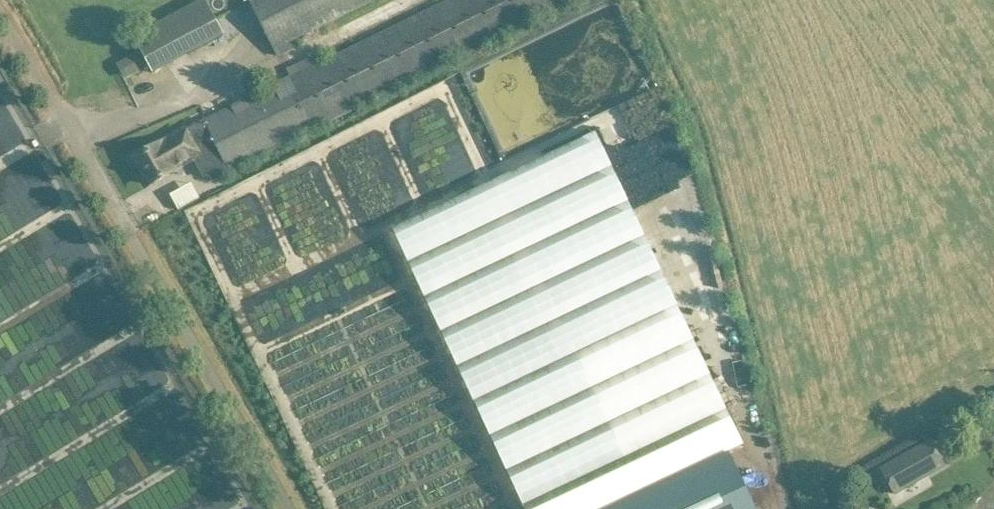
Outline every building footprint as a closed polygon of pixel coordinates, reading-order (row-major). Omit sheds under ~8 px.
[(288,72),(292,79),(266,91),(223,111),(205,120),(184,130),(135,160),(150,185),(174,171),(173,169),(199,154),(212,180),(248,162),(582,0),(454,0),(319,67),(315,58),(288,72)] [(278,57),(300,46),(297,39),(373,0),(249,0),(278,57)] [(139,53),(118,64),(126,79),(147,68),(139,53)] [(393,229),(425,297),(525,508),(746,508),(723,458),(730,455),(729,453),(744,446),(631,206),(596,133),(393,229)] [(193,210),(215,196),(205,181),(183,196),(193,210)] [(931,442),(882,470),(895,494),(945,466),(931,442)] [(506,478),(487,486),(496,507),(514,499),(506,478)]
